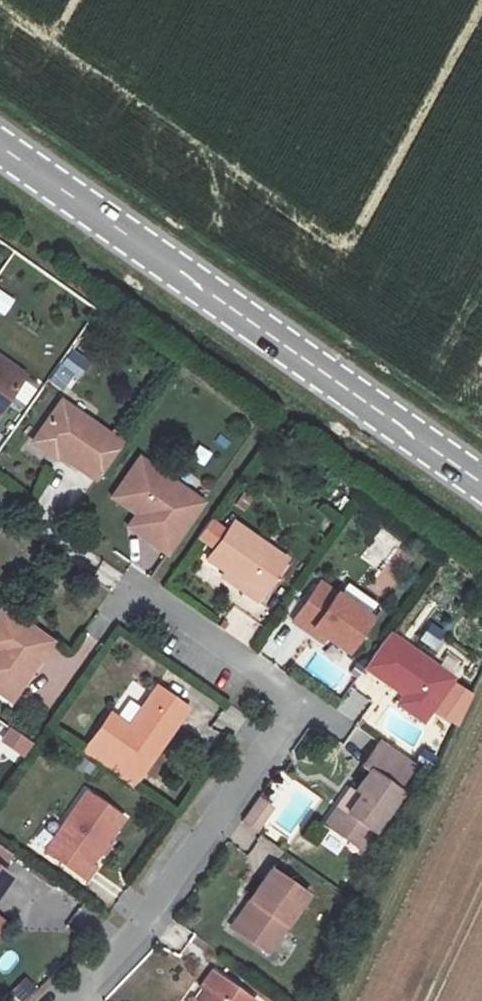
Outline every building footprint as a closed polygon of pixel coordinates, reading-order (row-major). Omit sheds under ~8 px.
[(15,299),(0,289),(0,314),(3,316),(15,299)] [(59,367),(75,375),(83,357),(67,350),(59,367)] [(0,358),(0,409),(24,375),(0,358)] [(62,402),(32,443),(56,460),(59,456),(96,483),(122,446),(62,402)] [(170,553),(204,504),(136,456),(110,492),(149,519),(140,532),(170,553)] [(358,494),(343,483),(330,502),(345,513),(358,494)] [(285,559),(234,522),(228,530),(212,519),(198,539),(214,550),(208,558),(224,572),(221,575),(256,600),(285,559)] [(370,621),(320,585),(292,624),(321,645),(325,639),(346,654),(370,621)] [(2,604),(0,607),(0,688),(13,697),(53,641),(2,604)] [(425,626),(419,642),(436,648),(442,632),(425,626)] [(451,679),(389,635),(364,670),(402,697),(427,714),(431,709),(451,679)] [(451,679),(431,709),(459,728),(475,695),(451,679)] [(186,709),(154,687),(129,726),(110,713),(90,743),(140,778),(186,709)] [(423,721),(427,714),(402,697),(397,704),(423,721)] [(32,743),(13,729),(4,742),(23,755),(32,743)] [(412,765),(377,739),(361,762),(369,768),(354,787),(350,784),(325,819),(361,846),(400,791),(396,788),(412,765)] [(90,743),(83,753),(133,788),(140,778),(90,743)] [(125,819),(85,794),(44,854),(86,882),(111,847),(107,844),(125,819)] [(271,809),(259,800),(243,823),(255,832),(271,809)] [(308,896),(272,871),(232,929),(269,954),(308,896)] [(10,879),(0,872),(0,892),(10,879)] [(212,971),(192,1000),(255,1000),(212,971)]
